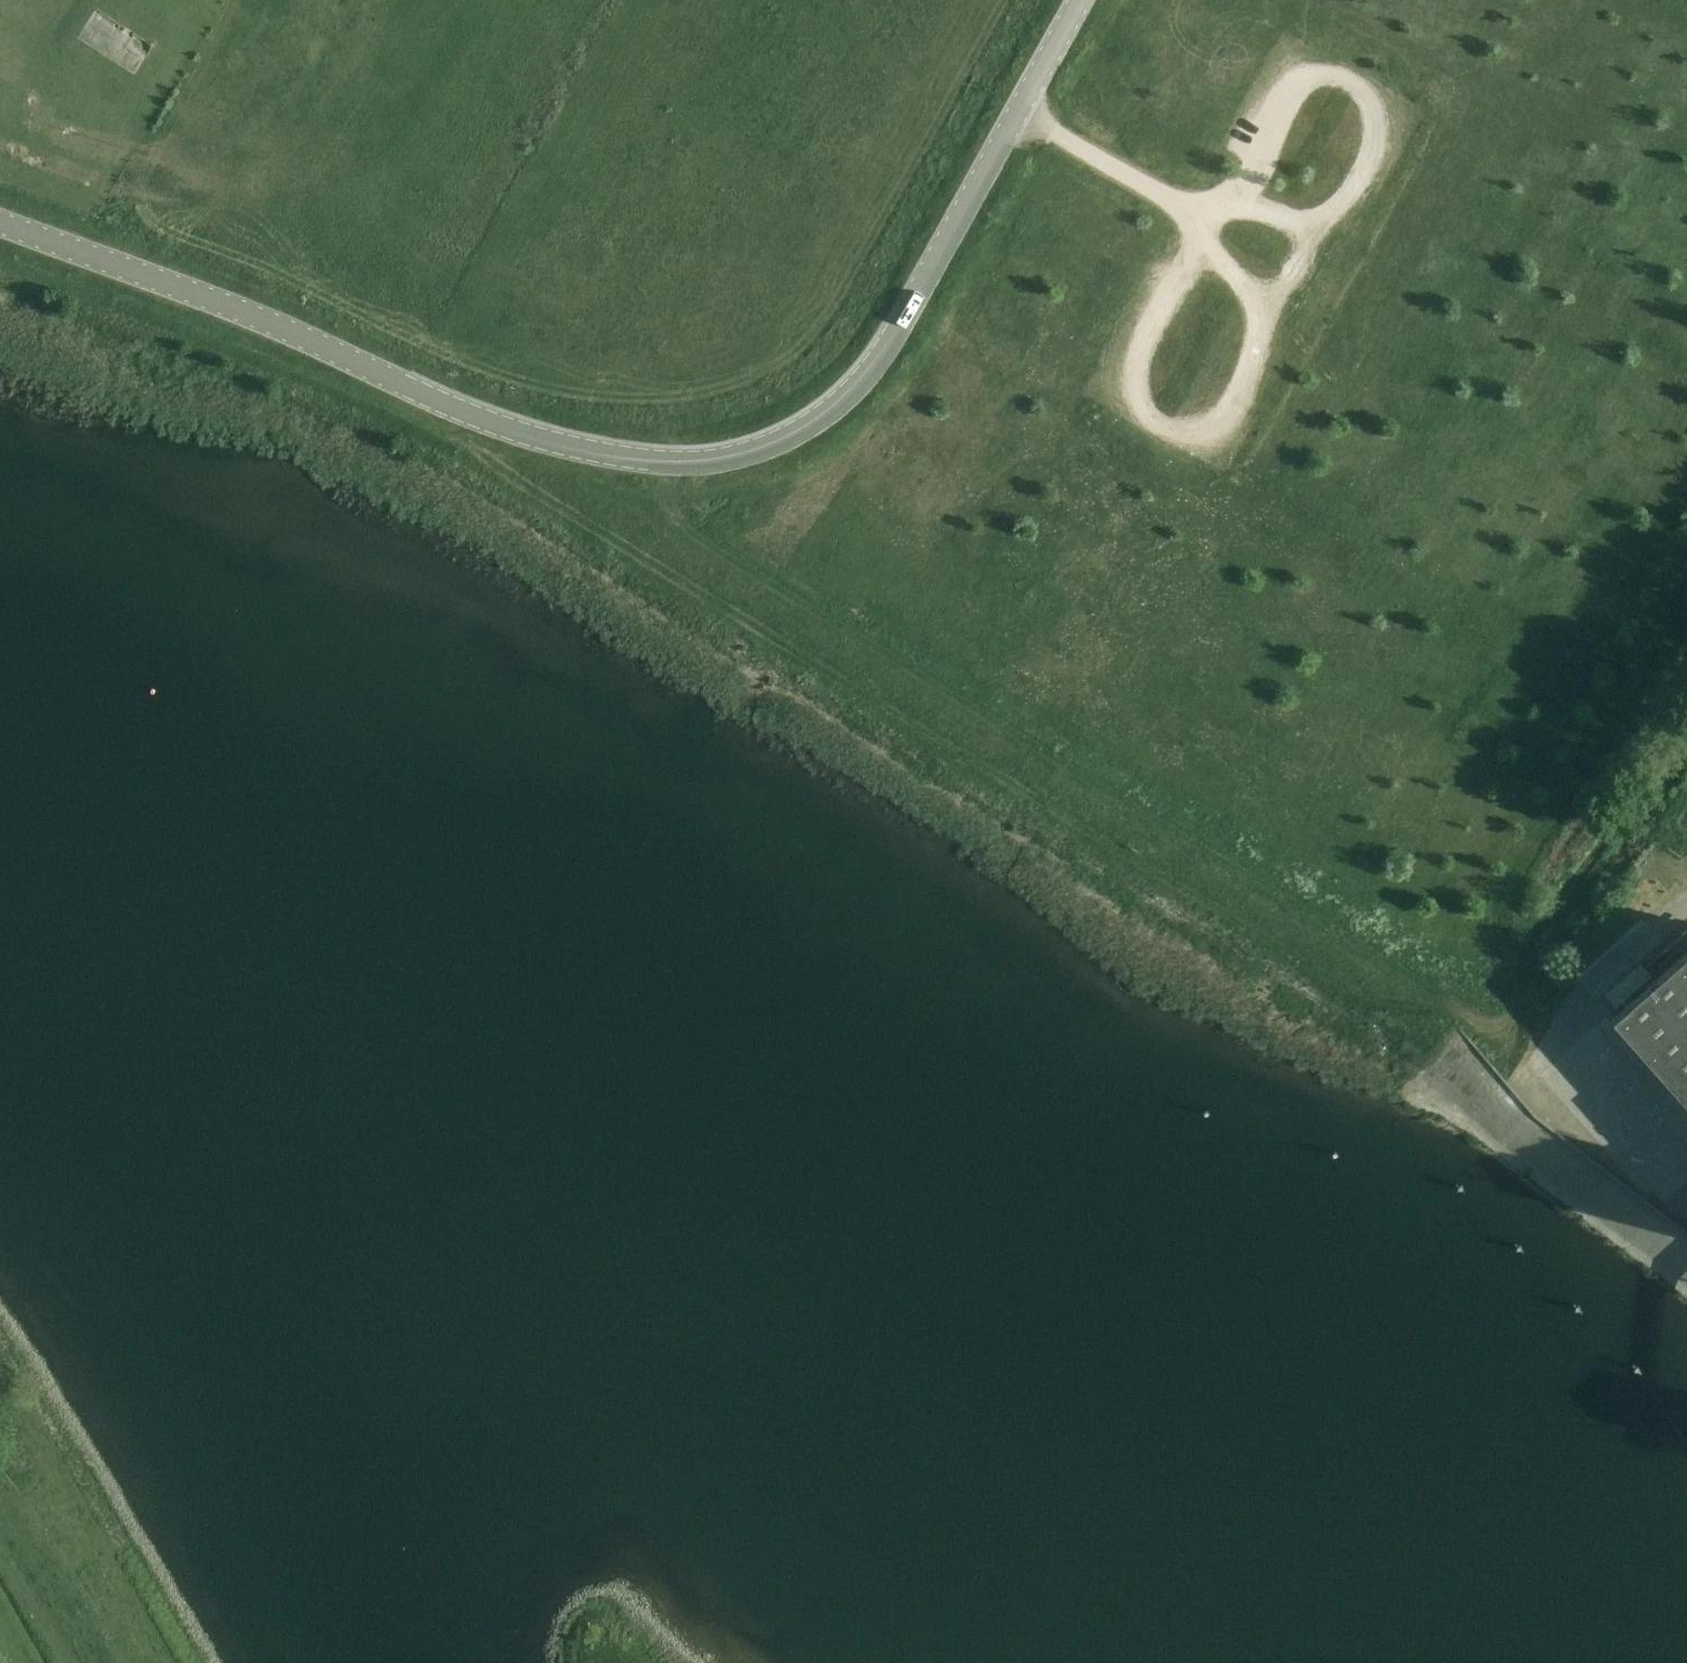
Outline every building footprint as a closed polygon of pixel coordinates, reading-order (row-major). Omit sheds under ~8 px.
[(1611,1018),(1686,1104),(1686,951),(1611,1018)] [(1604,994),(1614,1006),(1650,974),(1640,962),(1604,994)]
